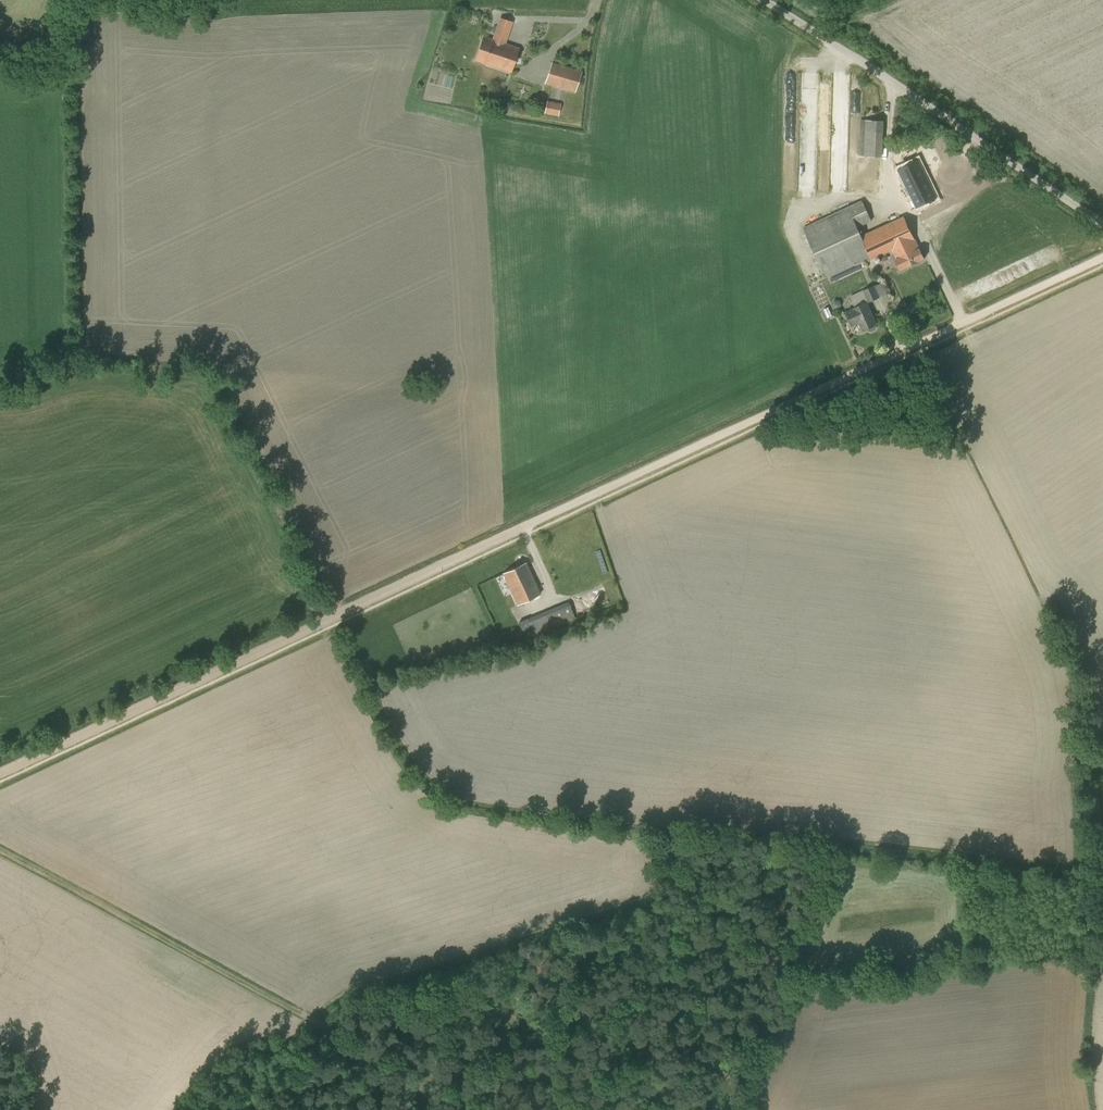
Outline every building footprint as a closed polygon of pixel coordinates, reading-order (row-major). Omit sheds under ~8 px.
[(483,37),(475,60),(491,66),(511,72),(519,49),(505,44),(512,22),(500,18),(493,40),(483,37)] [(552,62),(544,84),(575,93),(582,72),(552,62)] [(441,73),(442,101),(454,100),(454,73),(441,73)] [(544,113),(559,116),(561,104),(547,101),(544,113)] [(860,120),(859,155),(883,156),(884,121),(860,120)] [(915,148),(924,168),(938,161),(929,141),(915,148)] [(901,180),(914,209),(934,201),(921,171),(901,180)] [(872,221),(862,200),(803,228),(826,279),(866,261),(867,262),(892,251),(895,260),(896,260),(900,270),(925,259),(920,248),(920,249),(920,248),(905,216),(861,236),(857,229),(860,228),(872,221)] [(864,290),(869,302),(880,297),(874,285),(864,290)] [(869,331),(871,332),(876,330),(877,327),(876,325),(877,325),(867,302),(846,312),(852,326),(860,323),(863,331),(868,329),(869,331)] [(504,573),(518,605),(540,595),(525,563),(504,573)] [(568,601),(518,623),(525,640),(576,619),(568,601)]
